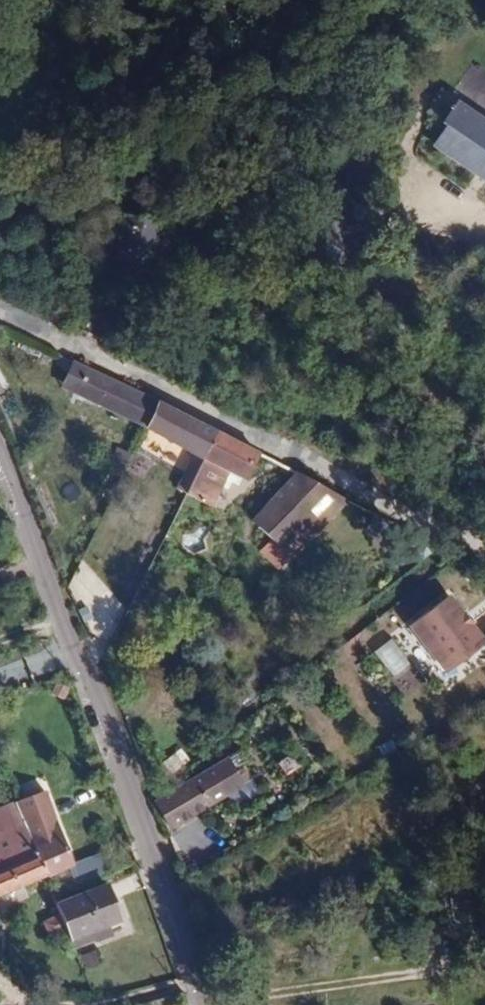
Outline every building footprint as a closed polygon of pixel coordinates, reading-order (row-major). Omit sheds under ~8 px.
[(454,104),(439,124),(447,134),(436,152),(472,178),(472,183),(456,208),(479,222),(484,213),(484,124),(454,104)] [(89,369),(74,362),(68,373),(83,380),(89,369)] [(11,392),(0,369),(0,397),(11,392)] [(154,402),(89,369),(83,380),(78,391),(145,423),(154,402)] [(83,380),(68,373),(63,384),(78,391),(83,380)] [(157,403),(146,425),(203,453),(213,431),(157,403)] [(203,453),(183,493),(206,504),(223,470),(241,479),(254,452),(213,431),(203,453)] [(283,565),(347,500),(298,474),(276,497),(282,502),(262,523),(281,543),(271,554),(283,565)] [(261,529),(250,541),(262,551),(272,540),(261,529)] [(407,628),(440,673),(443,676),(483,646),(482,644),(447,598),(407,628)] [(385,676),(406,667),(393,638),(372,647),(385,676)] [(283,766),(292,779),(307,768),(298,755),(283,766)] [(157,800),(172,825),(242,783),(226,758),(157,800)] [(30,843),(44,877),(71,865),(58,832),(41,792),(13,804),(30,843)] [(30,843),(13,804),(0,809),(0,856),(30,843)] [(7,893),(44,877),(30,843),(0,856),(0,896),(7,893)] [(79,860),(81,883),(106,880),(103,858),(79,860)] [(63,930),(69,941),(116,921),(103,887),(53,905),(57,916),(63,930)] [(47,936),(63,930),(57,916),(41,923),(47,936)]
